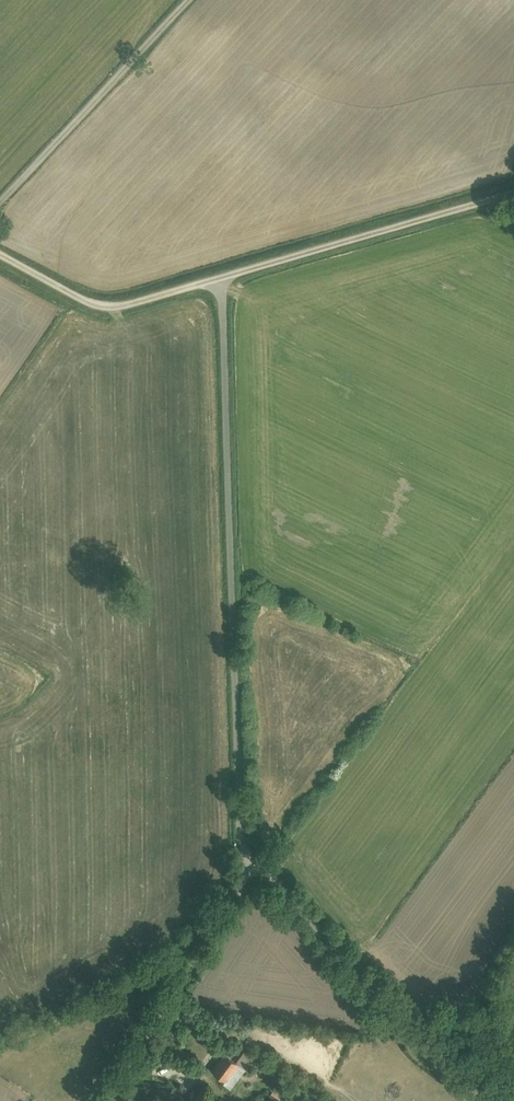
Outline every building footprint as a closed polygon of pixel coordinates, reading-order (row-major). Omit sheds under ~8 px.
[(152,979),(143,992),(153,1000),(163,987),(152,979)] [(243,1052),(237,1061),(250,1071),(257,1061),(243,1052)] [(223,1057),(211,1074),(232,1089),(244,1072),(223,1057)] [(48,1095),(55,1100),(66,1100),(53,1089),(48,1095)]
